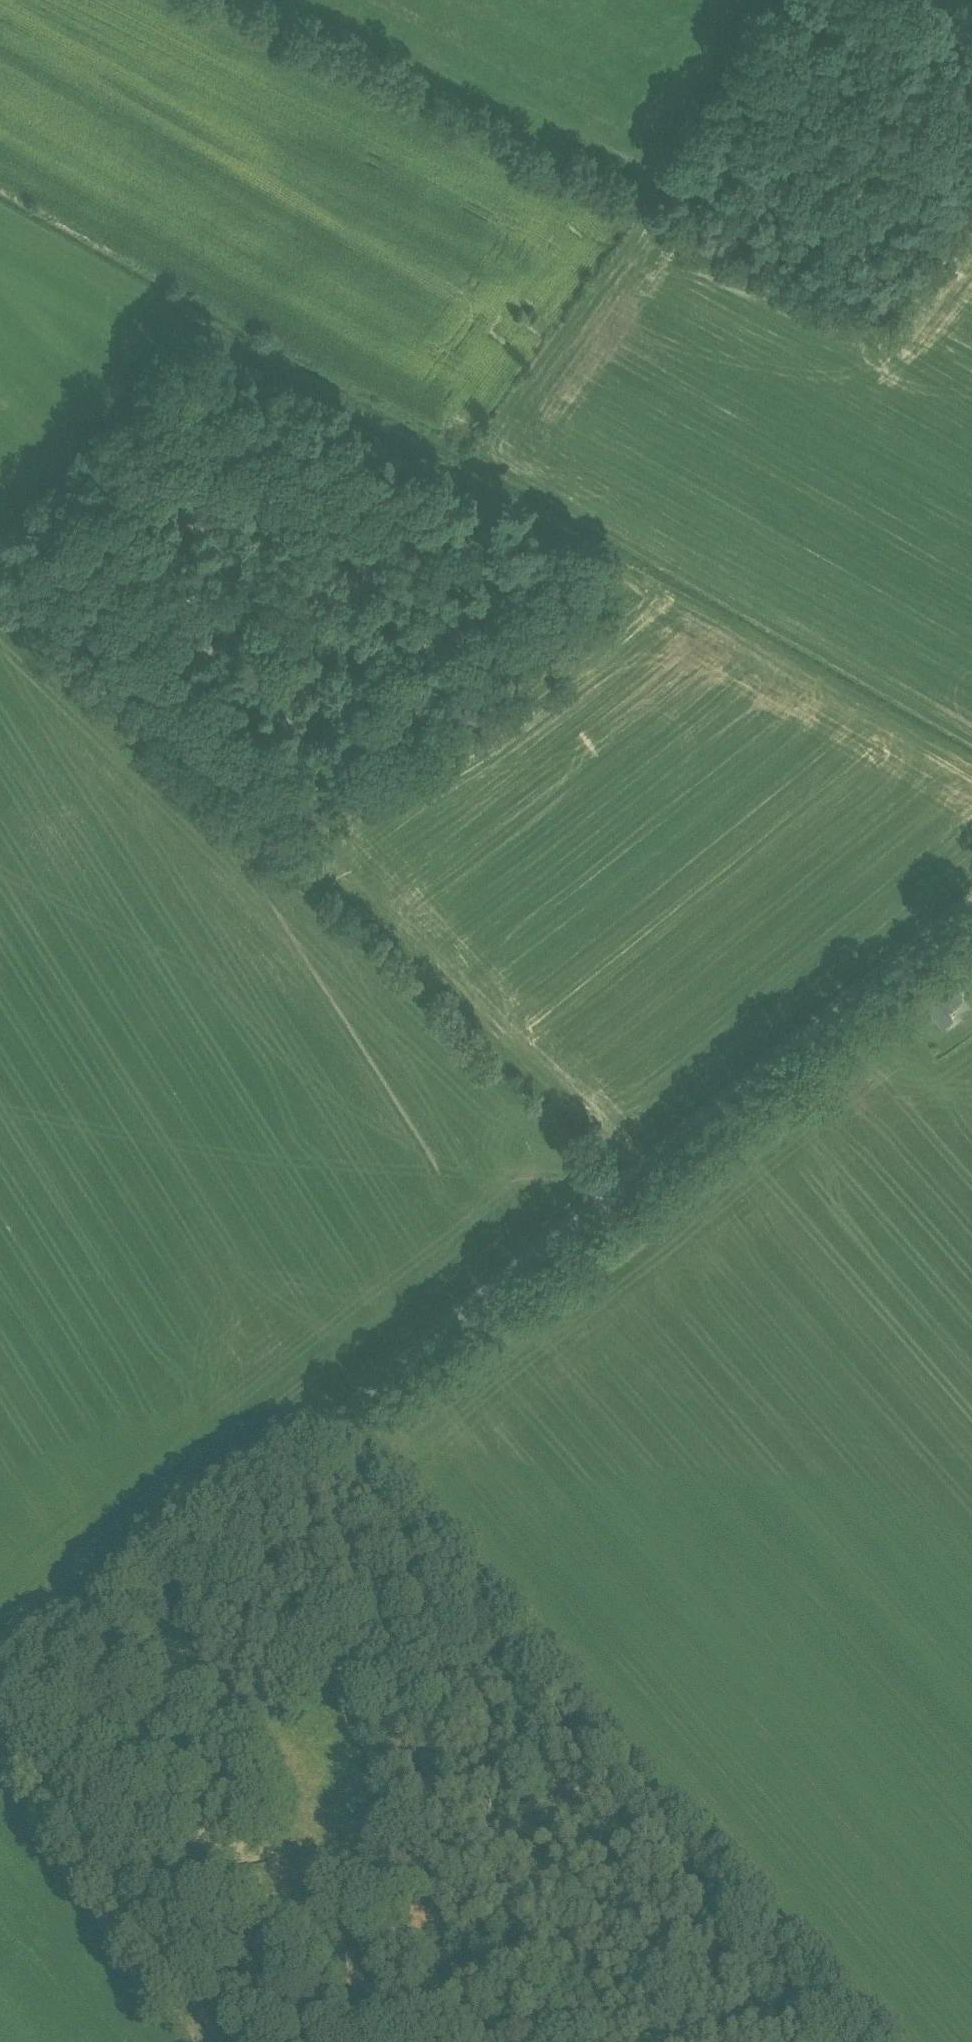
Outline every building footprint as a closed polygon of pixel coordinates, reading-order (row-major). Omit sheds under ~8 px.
[(943,1027),(954,1019),(947,1011),(964,998),(943,970),(915,992),(943,1027)]
